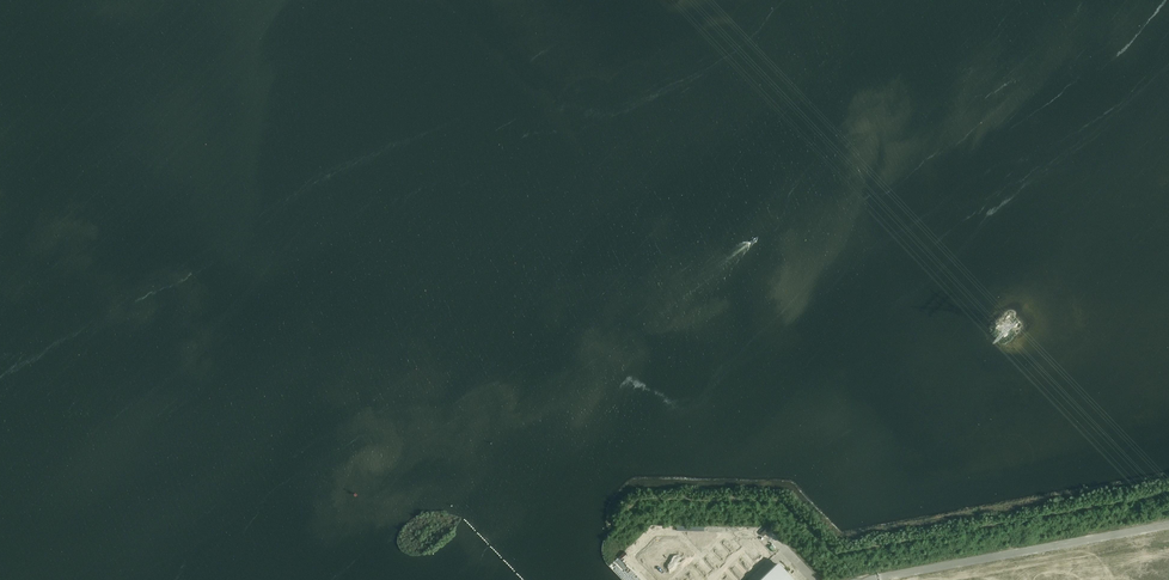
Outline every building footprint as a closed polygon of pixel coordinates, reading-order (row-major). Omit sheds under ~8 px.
[(632,560),(651,579),(747,579),(769,559),(769,553),(751,534),(724,533),(702,554),(681,532),(654,532),(632,554),(632,560)] [(780,564),(774,564),(758,579),(796,579),(780,564)]
